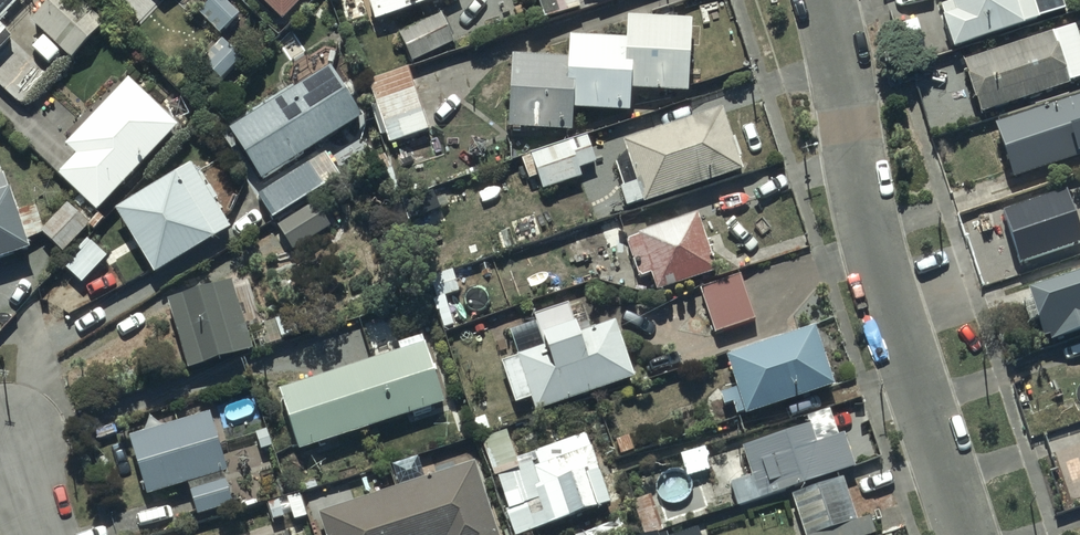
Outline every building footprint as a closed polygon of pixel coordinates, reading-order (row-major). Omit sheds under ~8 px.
[(11,0),(0,0),(0,12),(11,0)] [(30,27),(71,65),(104,29),(73,0),(55,0),(30,27)] [(218,0),(207,0),(194,14),(217,36),(236,16),(218,0)] [(278,24),(301,0),(254,0),(278,24)] [(457,0),(384,0),(368,5),(374,25),(416,10),(420,18),(458,3),(457,0)] [(542,22),(578,10),(575,0),(534,0),(542,22)] [(1065,7),(1063,0),(940,0),(939,0),(952,42),(1065,7)] [(687,87),(689,14),(625,12),(624,34),(572,32),(571,55),(514,53),(511,123),(572,125),(573,103),(628,105),(629,85),(687,87)] [(441,19),(398,39),(411,68),(454,48),(441,19)] [(979,110),(1079,77),(1079,41),(1074,22),(962,58),(979,110)] [(240,62),(218,40),(196,63),(219,85),(240,62)] [(361,125),(327,70),(225,133),(258,188),(361,125)] [(427,136),(406,74),(366,87),(387,149),(427,136)] [(176,131),(127,85),(65,150),(77,162),(59,182),(95,216),(176,131)] [(1011,173),(1079,151),(1079,92),(994,119),(1011,173)] [(740,166),(719,106),(621,139),(642,200),(740,166)] [(586,137),(519,159),(523,168),(520,169),(524,182),(537,178),(541,191),(580,178),(577,170),(595,164),(586,137)] [(327,153),(256,198),(270,220),(341,175),(327,153)] [(189,170),(114,215),(152,279),(227,234),(189,170)] [(0,179),(0,263),(28,254),(4,178),(0,179)] [(1004,211),(1022,264),(1079,244),(1079,223),(1068,189),(1004,211)] [(307,206),(272,229),(286,252),(323,231),(307,206)] [(90,229),(67,211),(43,240),(65,259),(90,229)] [(713,265),(696,215),(629,238),(642,274),(654,270),(658,284),(713,265)] [(599,225),(576,233),(577,236),(566,240),(570,251),(581,247),(583,254),(606,246),(606,244),(609,242),(604,227),(600,228),(599,225)] [(105,257),(89,241),(63,269),(79,283),(105,257)] [(1025,284),(1042,334),(1048,332),(1050,338),(1079,328),(1079,266),(1025,284)] [(737,274),(695,288),(710,332),(752,317),(737,274)] [(232,287),(167,305),(186,373),(251,355),(232,287)] [(312,308),(271,321),(278,340),(318,327),(312,308)] [(813,323),(724,351),(742,409),(831,381),(813,323)] [(632,384),(612,328),(580,338),(576,328),(542,339),(546,351),(503,366),(517,406),(529,404),(534,418),(632,384)] [(441,406),(422,349),(275,396),(294,452),(441,406)] [(207,415),(128,439),(145,498),(223,474),(207,415)] [(745,476),(726,482),(733,504),(853,467),(842,433),(815,441),(809,422),(736,445),(745,476)] [(507,435),(482,443),(494,481),(519,473),(507,435)] [(705,445),(677,454),(685,476),(712,467),(705,445)] [(506,517),(513,534),(536,534),(605,510),(587,453),(531,472),(537,489),(532,489),(536,506),(506,517)] [(315,507),(324,534),(498,534),(473,457),(315,507)] [(842,474),(787,491),(801,534),(855,518),(842,474)] [(221,483),(186,494),(193,519),(228,509),(221,483)] [(697,525),(667,534),(700,534),(697,525)]
